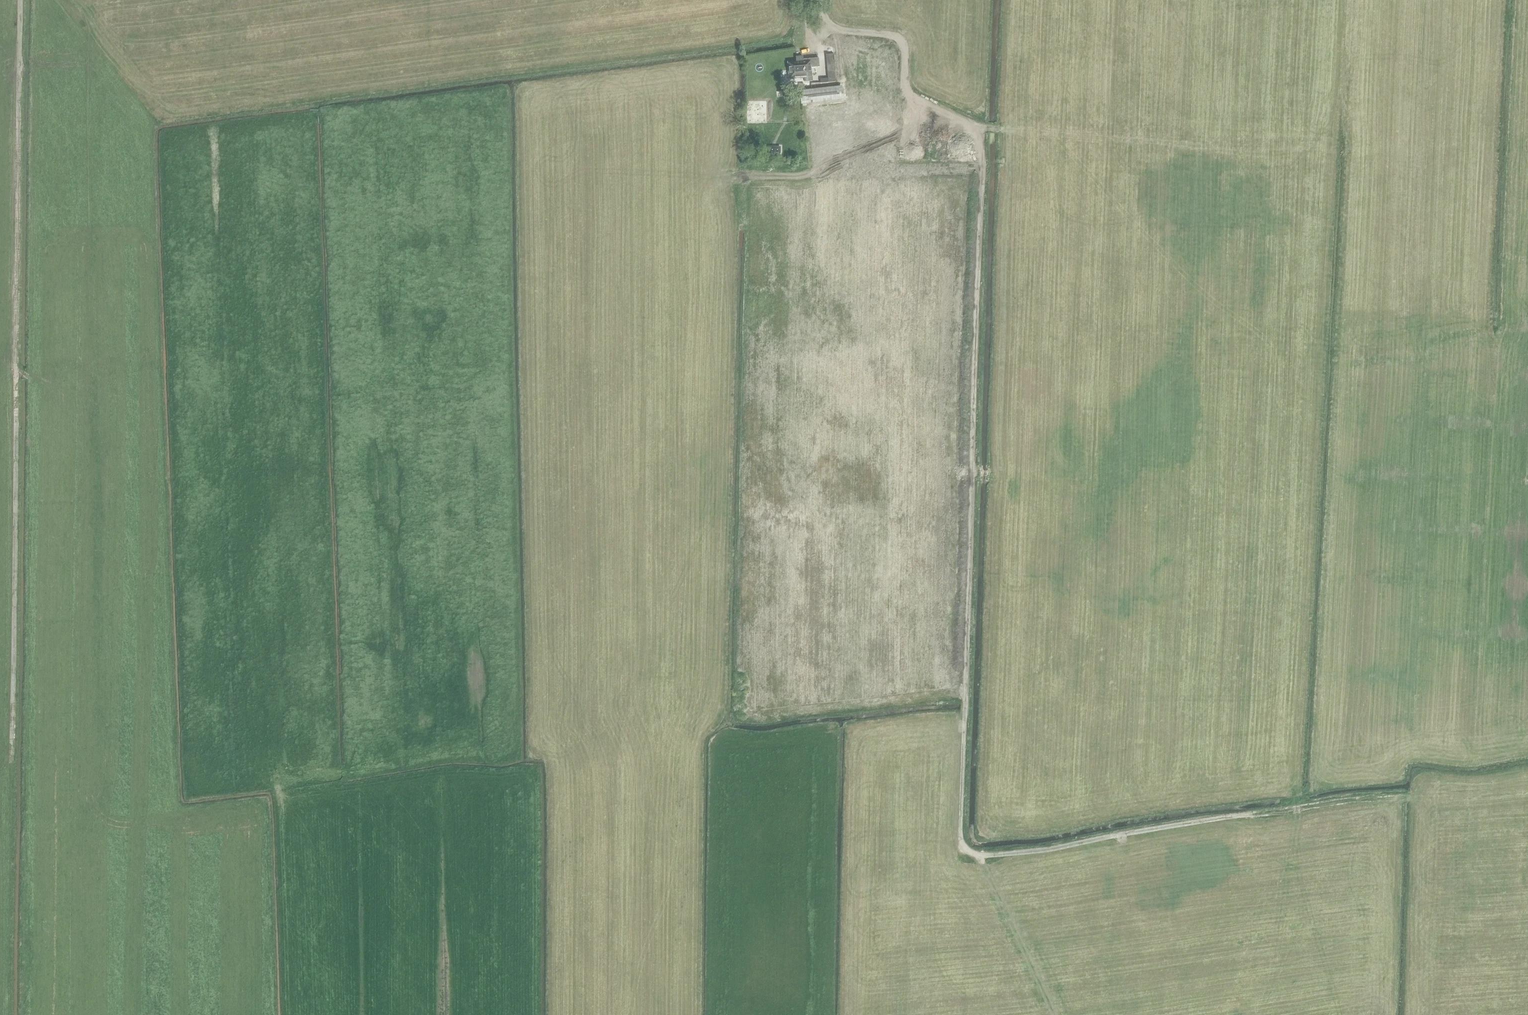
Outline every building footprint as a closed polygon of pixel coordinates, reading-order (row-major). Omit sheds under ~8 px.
[(834,52),(827,53),(829,80),(835,80),(834,67),(835,67),(834,52)] [(803,60),(803,56),(795,57),(795,60),(794,60),(794,63),(788,63),(789,79),(804,78),(804,82),(811,81),(810,67),(818,67),(818,58),(808,58),(808,59),(803,60)] [(819,88),(818,82),(810,83),(811,89),(799,90),(801,102),(856,95),(855,84),(819,88)]
